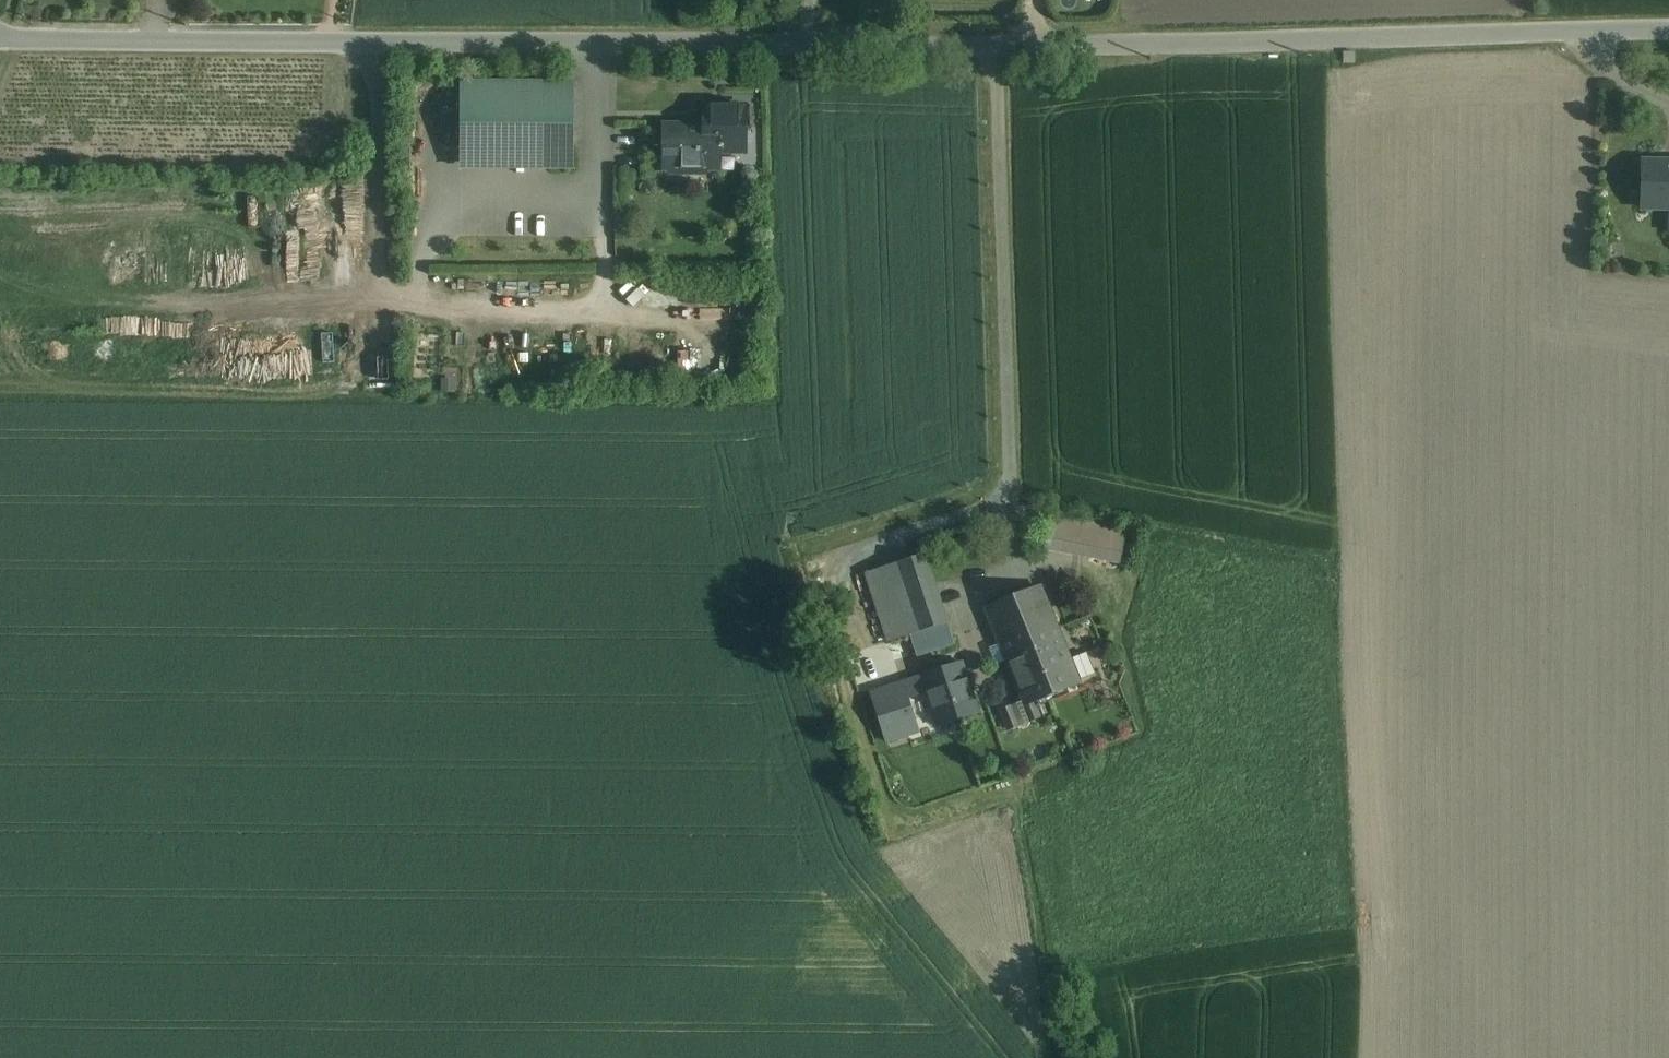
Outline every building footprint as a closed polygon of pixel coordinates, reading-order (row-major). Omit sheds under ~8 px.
[(574,84),(463,84),(462,148),(549,149),(549,168),(573,168),(574,84)] [(746,108),(705,108),(705,127),(719,127),(719,152),(746,152),(746,108)] [(705,127),(665,127),(665,169),(682,169),(682,170),(682,174),(701,174),(701,170),(702,170),(702,169),(719,169),(719,152),(719,127),(705,127)] [(1644,164),(1642,208),(1668,208),(1668,165),(1644,164)] [(1049,552),(1121,562),(1125,532),(1112,530),(1112,524),(1054,516),(1049,552)] [(889,740),(977,711),(926,554),(867,573),(896,662),(916,655),(924,678),(874,694),(889,740)] [(988,610),(1026,704),(1078,683),(1040,589),(988,610)]
